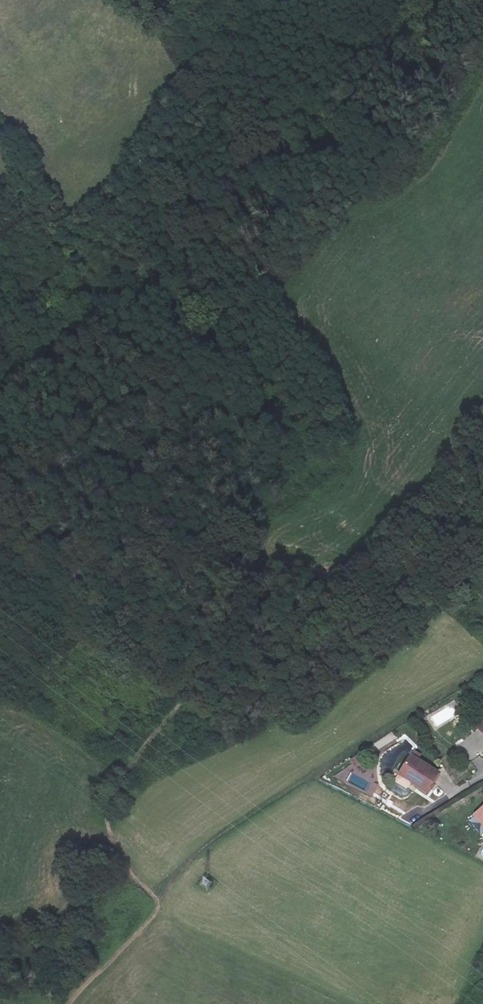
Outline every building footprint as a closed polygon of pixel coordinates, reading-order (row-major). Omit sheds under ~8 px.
[(425,792),(436,772),(407,757),(398,775),(411,781),(409,784),(425,792)] [(367,785),(377,785),(377,770),(367,770),(367,785)]
